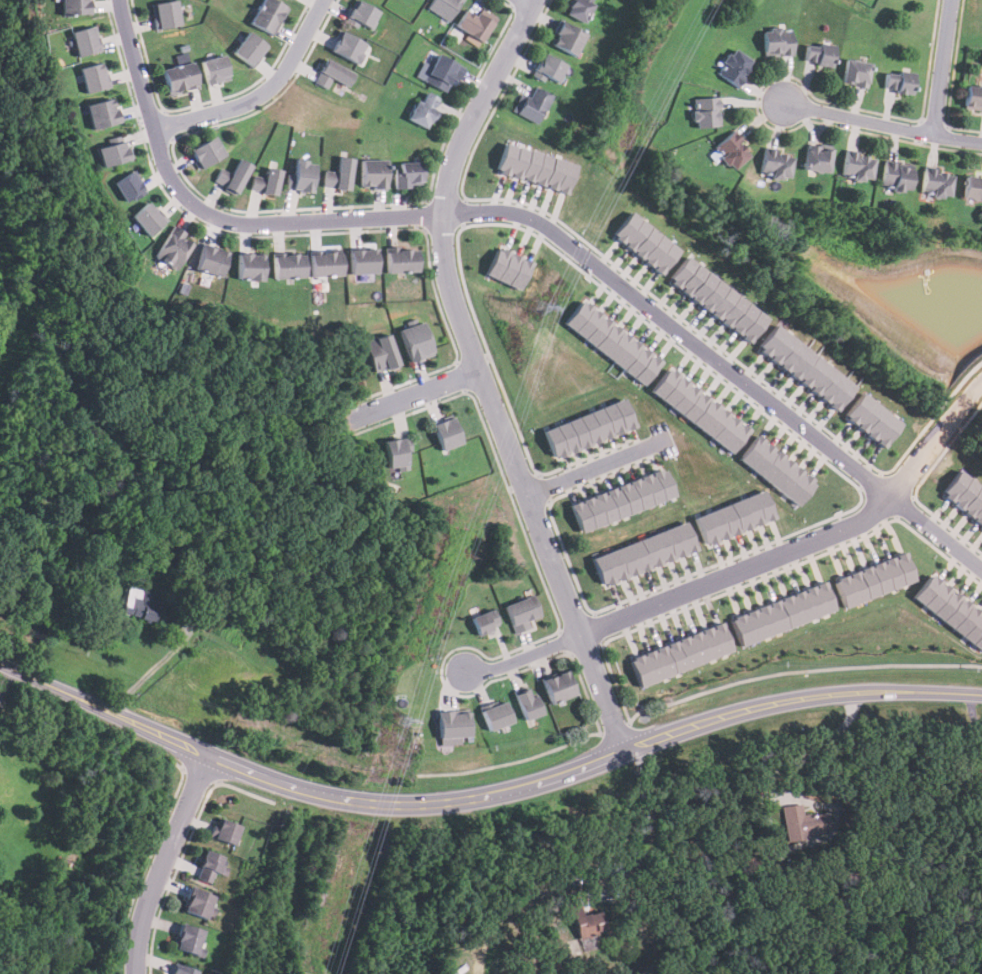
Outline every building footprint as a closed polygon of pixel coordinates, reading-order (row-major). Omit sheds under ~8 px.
[(88,0),(60,0),(60,14),(88,14),(88,0)] [(156,30),(178,25),(172,0),(166,0),(150,3),(156,30)] [(272,0),(259,0),(247,22),(271,35),(285,7),(272,0)] [(343,21),(356,27),(357,24),(369,30),(379,10),(361,0),(354,0),(343,21)] [(427,8),(448,20),(459,0),(432,0),(427,8)] [(565,15),(584,23),(595,0),(572,0),(565,15)] [(454,25),(479,43),(495,20),(469,2),(454,25)] [(550,43),(574,56),(586,33),(562,21),(550,43)] [(101,50),(96,25),(71,30),(76,55),(101,50)] [(791,56),(791,27),(762,27),(762,56),(791,56)] [(341,28),(328,51),(355,66),(362,55),(359,53),(365,42),(341,28)] [(245,31),(230,52),(253,68),(267,47),(245,31)] [(830,66),(834,46),(807,41),(803,61),(830,66)] [(715,70),(733,86),(752,64),(734,48),(715,70)] [(559,82),(567,64),(543,52),(532,75),(544,81),(546,76),(559,82)] [(198,60),(204,87),(229,81),(222,54),(198,60)] [(448,93),(460,65),(434,54),(423,82),(448,93)] [(325,57),(312,82),(327,89),(332,79),(346,87),(353,73),(325,57)] [(864,87),(870,64),(846,58),(840,82),(864,87)] [(197,87),(190,61),(160,70),(167,95),(197,87)] [(109,87),(103,62),(79,67),(86,92),(109,87)] [(882,89),(910,94),(913,74),(886,69),(882,89)] [(981,109),(981,87),(965,85),(963,107),(981,109)] [(523,93),(512,108),(533,124),(551,98),(535,86),(527,96),(523,93)] [(406,120),(425,129),(439,99),(420,90),(406,120)] [(92,130),(119,122),(111,98),(85,106),(92,130)] [(719,127),(719,98),(694,98),(694,127),(719,127)] [(728,170),(749,159),(736,133),(714,144),(728,170)] [(210,136),(222,155),(198,170),(185,151),(210,136)] [(129,160),(125,140),(96,146),(100,166),(129,160)] [(577,163),(504,142),(495,172),(568,193),(577,163)] [(830,147),(805,146),(804,171),(829,172),(830,147)] [(869,180),(873,155),(846,151),(842,176),(869,180)] [(791,178),(791,153),(761,153),(761,178),(791,178)] [(334,156),(351,159),(346,192),(333,190),(333,187),(323,185),(325,170),(333,172),(334,156)] [(252,164),(235,196),(210,183),(219,167),(229,172),(237,157),(252,164)] [(289,158),(286,189),(311,192),(314,165),(305,164),(305,160),(289,158)] [(359,189),(384,188),(383,159),(358,159),(359,189)] [(393,187),(420,187),(420,161),(393,161),(393,187)] [(913,166),(885,161),(880,187),(908,192),(913,166)] [(279,169),(273,196),(248,190),(252,174),(263,176),(265,166),(279,169)] [(920,193),(948,198),(953,173),(924,168),(920,193)] [(108,183),(122,202),(141,188),(129,171),(108,183)] [(964,176),(962,197),(981,199),(981,177),(964,176)] [(127,216),(142,237),(162,223),(145,202),(127,216)] [(681,249),(630,211),(612,236),(663,274),(681,249)] [(182,239),(185,234),(171,225),(152,258),(174,271),(190,244),(182,239)] [(192,270),(218,278),(226,253),(200,245),(192,270)] [(499,245),(485,274),(520,290),(533,261),(499,245)] [(348,248),(350,274),(376,272),(374,247),(348,248)] [(416,272),(416,247),(385,247),(385,272),(416,272)] [(340,276),(340,251),(309,252),(309,276),(340,276)] [(303,278),(303,253),(272,253),(272,278),(303,278)] [(261,281),(261,254),(236,254),(236,281),(261,281)] [(768,317),(687,256),(669,280),(749,342),(768,317)] [(645,385),(663,360),(582,299),(564,324),(645,385)] [(399,329),(409,361),(433,353),(423,321),(399,329)] [(855,385),(774,324),(755,349),(836,410),(855,385)] [(398,364),(390,333),(364,340),(372,371),(398,364)] [(650,393),(732,452),(750,427),(668,368),(650,393)] [(901,422),(860,392),(842,417),(883,447),(901,422)] [(542,428),(552,457),(635,428),(625,399),(542,428)] [(442,450),(462,443),(452,416),(432,424),(442,450)] [(382,443),(391,469),(400,466),(402,470),(411,467),(405,451),(411,449),(406,434),(382,443)] [(737,459),(797,505),(816,481),(756,435),(737,459)] [(569,503),(580,532),(675,496),(664,467),(569,503)] [(959,470),(940,494),(981,526),(981,488),(959,470)] [(692,516),(703,545),(774,519),(763,490),(692,516)] [(590,558),(602,587),(695,549),(684,521),(590,558)] [(915,581),(905,552),(833,577),(844,606),(915,581)] [(931,573),(912,598),(981,650),(981,611),(931,573)] [(836,609),(824,580),(730,617),(742,646),(836,609)] [(159,596),(127,587),(120,614),(152,622),(159,596)] [(504,604),(515,633),(530,628),(527,620),(541,615),(533,594),(504,604)] [(499,625),(492,608),(470,617),(477,634),(499,625)] [(638,685),(734,652),(724,623),(628,656),(638,685)] [(550,704),(574,694),(563,670),(540,681),(550,704)] [(514,692),(522,719),(541,714),(536,694),(529,696),(527,689),(514,692)] [(488,730),(512,721),(504,700),(480,709),(488,730)] [(439,745),(459,743),(459,736),(470,735),(468,710),(437,713),(439,745)] [(801,817),(799,804),(779,807),(785,840),(827,832),(823,813),(801,817)] [(240,827),(216,817),(208,836),(232,846),(240,827)] [(224,879),(228,871),(222,868),(227,858),(205,849),(193,876),(207,882),(211,874),(224,879)] [(206,919),(213,895),(189,888),(182,913),(206,919)] [(574,940),(604,932),(598,911),(580,916),(576,900),(565,902),(574,940)] [(197,956),(205,932),(179,924),(171,948),(197,956)] [(196,972),(173,963),(169,973),(195,973),(196,972)]
